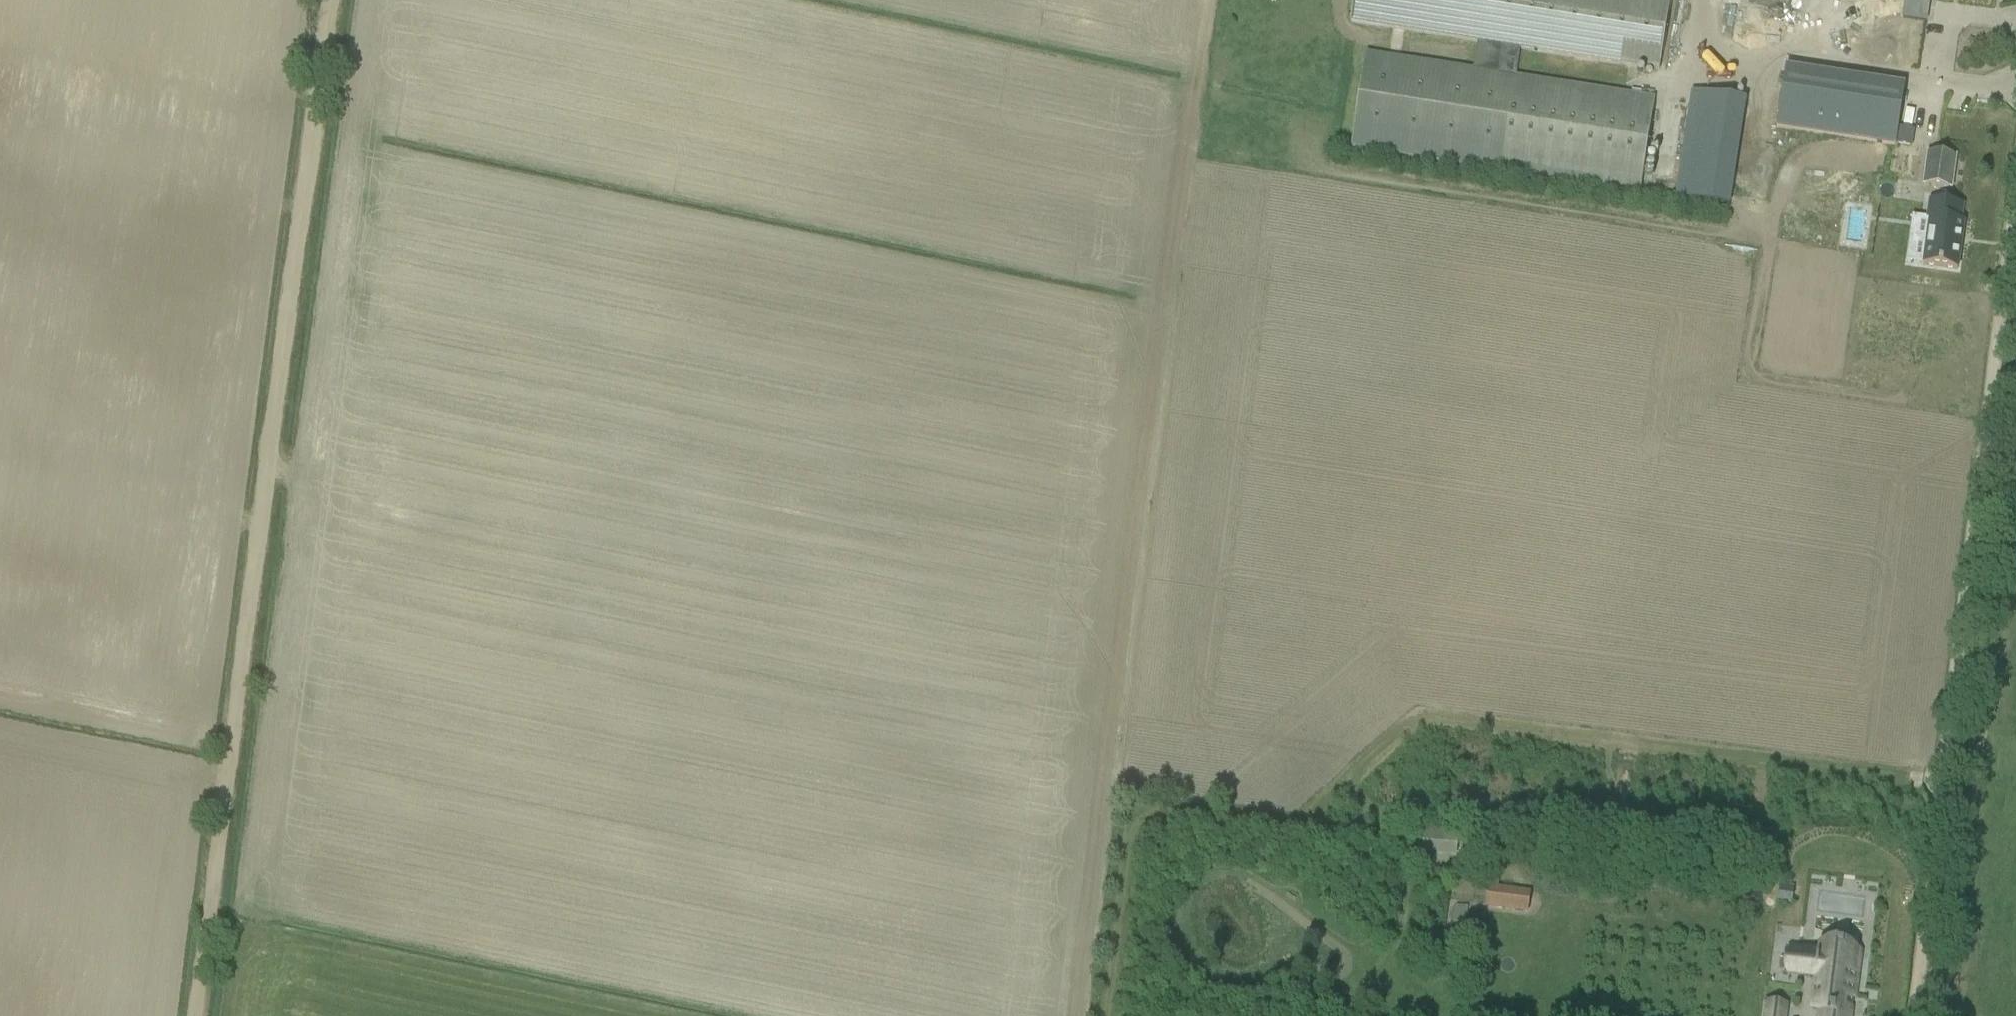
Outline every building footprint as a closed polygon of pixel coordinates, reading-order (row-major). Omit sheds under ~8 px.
[(1350,24),(1421,35),(1477,43),(1473,69),(1365,52),(1351,150),(1639,194),(1653,98),(1515,76),(1519,51),(1659,72),(1670,0),(1354,0),(1350,24)] [(1757,43),(1759,0),(1736,0),(1735,42),(1757,43)] [(1786,72),(1776,131),(1895,149),(1904,90),(1786,72)] [(1675,184),(1673,198),(1713,205),(1730,97),(1689,91),(1675,184)] [(1926,152),(1921,185),(1949,190),(1954,157),(1926,152)] [(1923,265),(1923,266),(1956,271),(1963,223),(1960,222),(1962,206),(1929,201),(1927,219),(1926,220),(1929,221),(1923,265)] [(1420,867),(1457,866),(1455,829),(1418,831),(1420,867)] [(1488,889),(1486,907),(1526,912),(1528,894),(1488,889)] [(1788,975),(1815,978),(1811,1010),(1819,1011),(1818,1015),(1850,1015),(1851,1008),(1850,1008),(1852,997),(1854,997),(1860,954),(1842,952),(1842,950),(1836,949),(1836,951),(1819,949),(1818,953),(1791,950),(1788,975)] [(1764,1015),(1784,1015),(1786,1007),(1766,1004),(1764,1015)]
